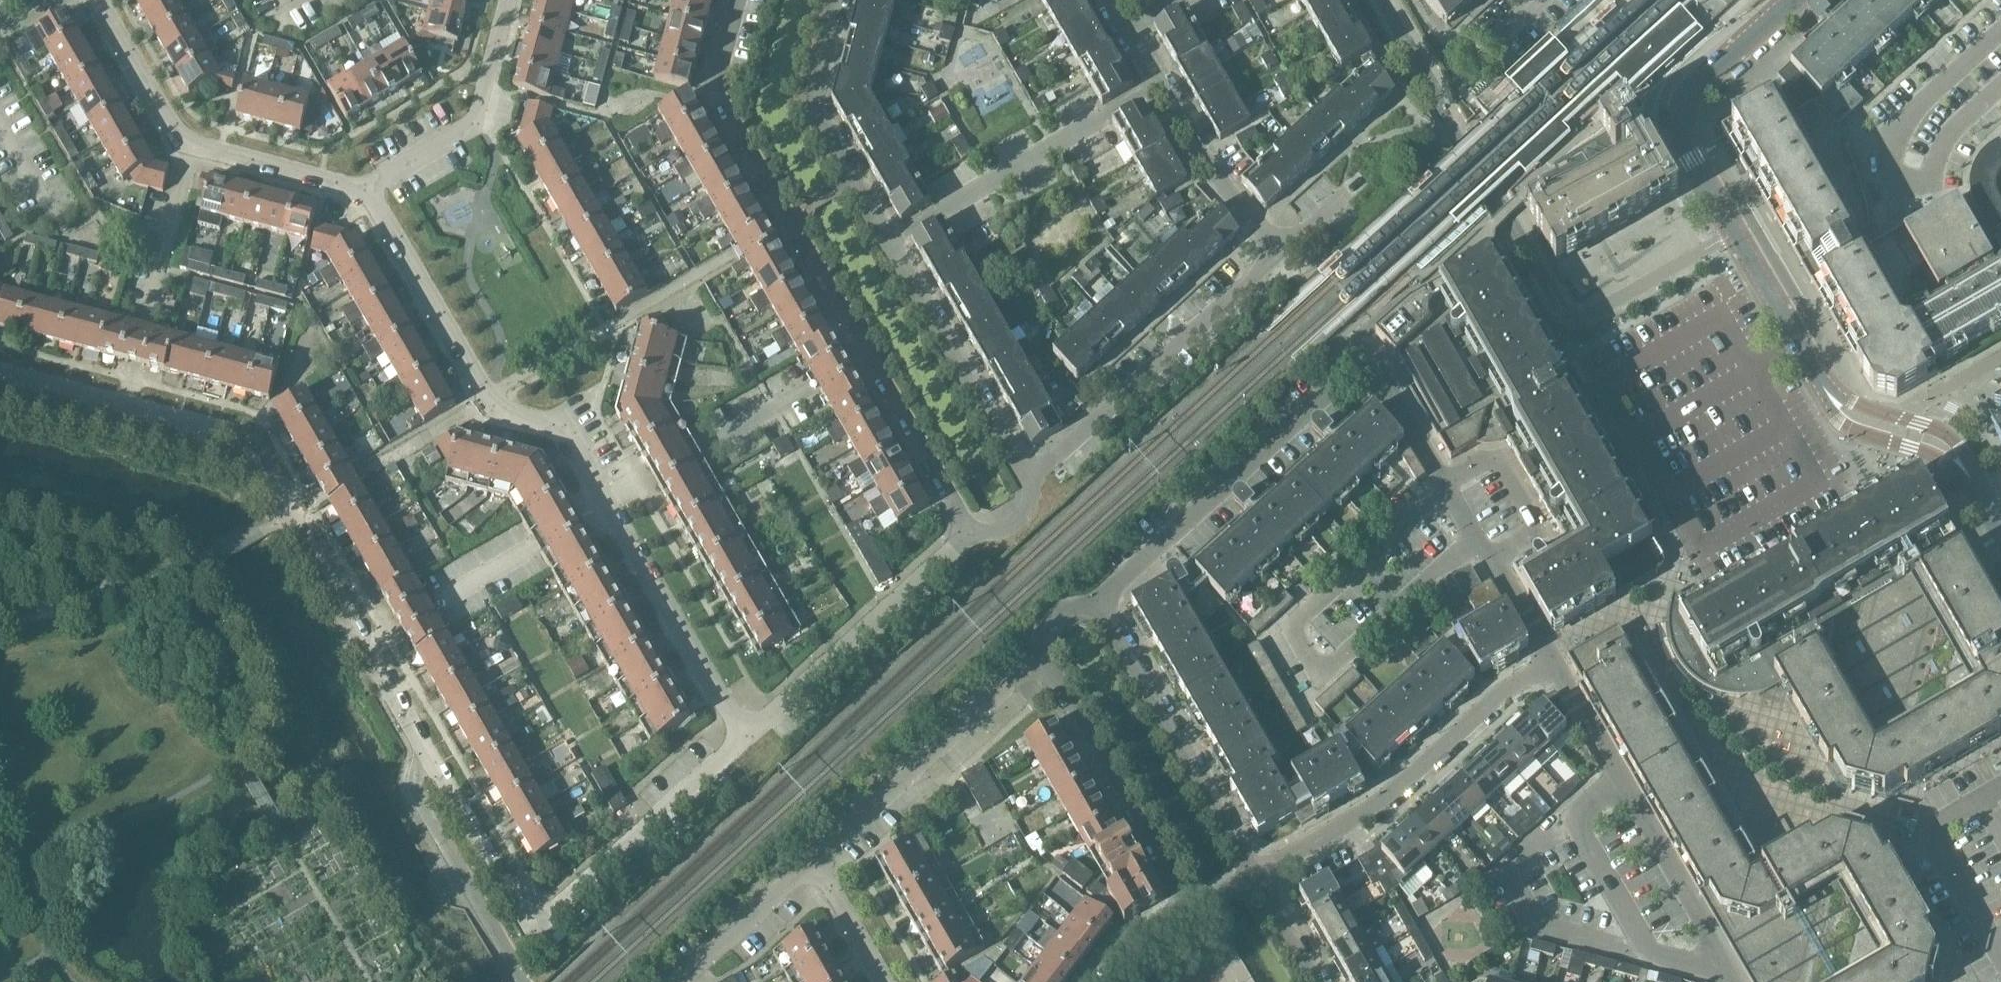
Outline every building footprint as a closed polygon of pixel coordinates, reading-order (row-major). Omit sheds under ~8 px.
[(16,13),(29,5),(26,0),(19,0),(11,4),(16,13)] [(146,18),(177,0),(136,0),(146,18)] [(188,18),(177,0),(146,18),(157,37),(188,18)] [(229,13),(237,8),(233,0),(222,0),(229,13)] [(464,22),(470,1),(467,0),(433,0),(429,12),(464,22)] [(537,4),(572,13),(575,0),(538,0),(537,4)] [(707,26),(712,5),(693,0),(676,0),(672,17),(707,26)] [(897,0),(860,0),(857,12),(891,21),(897,0)] [(1068,0),(1042,0),(1048,11),(1068,0)] [(1090,12),(1083,0),(1068,0),(1048,11),(1059,30),(1090,12)] [(1145,10),(1161,0),(1139,0),(1145,10)] [(1251,5),(1255,11),(1265,5),(1262,0),(1260,0),(1251,5)] [(1372,66),(1377,61),(1361,33),(1362,33),(1359,27),(1358,28),(1342,0),(1301,0),(1342,71),(1362,59),(1368,69),(1372,66)] [(1464,10),(1474,0),(1424,0),(1447,25),(1448,24),(1449,25),(1453,20),(1464,10)] [(1836,23),(1826,33),(1792,64),(1823,98),(1816,105),(1836,126),(1862,102),(1863,102),(1843,80),(1881,45),(1930,0),(1862,0),(1836,23)] [(1236,14),(1246,8),(1243,2),(1232,8),(1236,14)] [(11,4),(0,11),(0,17),(2,20),(16,13),(11,4)] [(572,13),(537,4),(532,25),(566,34),(572,13)] [(1265,5),(1255,11),(1258,17),(1269,11),(1265,5)] [(1811,16),(1822,28),(1832,19),(1821,7),(1820,6),(1819,5),(1817,5),(1816,5),(1814,5),(1813,6),(1812,6),(1811,7),(1810,9),(1809,10),(1809,12),(1809,13),(1810,15),(1811,16)] [(362,14),(367,22),(380,14),(375,6),(362,14)] [(1617,79),(1633,96),(1677,56),(1703,33),(1678,6),(1448,217),(1456,226),(1518,169),(1525,176),(1569,136),(1563,129),(1617,79)] [(610,23),(618,25),(622,10),(614,8),(610,23)] [(1246,8),(1236,14),(1239,20),(1250,14),(1246,8)] [(1155,27),(1169,51),(1177,65),(1208,47),(1186,9),(1155,27)] [(79,32),(67,12),(36,30),(48,50),(79,32)] [(458,43),(464,22),(429,12),(424,34),(411,42),(415,50),(437,37),(458,43)] [(624,27),(633,29),(637,14),(628,12),(624,27)] [(871,98),(880,63),(891,21),(857,12),(842,68),(841,68),(839,75),(840,75),(833,103),(871,98)] [(1070,48),(1101,31),(1090,12),(1059,30),(1070,48)] [(232,18),(240,31),(248,26),(240,13),(232,18)] [(367,22),(362,14),(348,22),(353,30),(367,22)] [(1250,14),(1239,20),(1243,26),(1253,20),(1250,14)] [(1634,61),(1648,77),(1655,70),(1698,31),(1684,16),(1634,61)] [(707,26),(672,17),(666,38),(701,47),(707,26)] [(188,18),(157,37),(168,55),(199,37),(188,18)] [(618,25),(610,23),(606,38),(614,40),(618,25)] [(1255,24),(1245,30),(1251,40),(1261,34),(1255,24)] [(566,34),(532,25),(526,46),(561,55),(566,34)] [(633,29),(624,27),(620,42),(629,44),(633,29)] [(941,34),(953,37),(955,30),(943,27),(941,34)] [(325,36),(329,44),(343,36),(338,28),(325,36)] [(996,42),(1006,36),(1003,30),(993,36),(996,42)] [(242,31),(217,39),(222,54),(238,50),(235,40),(244,37),(242,31)] [(1081,67),(1111,49),(1101,31),(1070,48),(1081,67)] [(79,32),(48,50),(58,68),(90,50),(79,32)] [(953,37),(941,34),(940,40),(951,44),(953,37)] [(329,44),(325,36),(311,44),(316,52),(329,44)] [(1006,36),(996,42),(1000,48),(1010,42),(1006,36)] [(1240,36),(1227,44),(1233,54),(1246,47),(1240,36)] [(168,55),(178,74),(210,56),(199,37),(168,55)] [(278,51),(280,41),(265,37),(263,46),(278,51)] [(701,47),(666,38),(661,59),(696,68),(701,47)] [(1566,58),(1548,38),(1504,79),(1509,84),(1515,91),(1522,99),(1566,58)] [(280,41),(278,51),(293,55),(296,45),(280,41)] [(405,45),(386,56),(404,87),(423,76),(405,45)] [(561,55),(526,46),(520,67),(555,76),(561,55)] [(1188,84),(1219,66),(1208,47),(1177,65),(1188,84)] [(17,67),(26,63),(18,49),(10,54),(17,67)] [(1081,67),(1092,86),(1103,105),(1134,88),(1111,49),(1081,67)] [(69,87),(100,69),(90,50),(58,68),(69,87)] [(598,65),(607,68),(611,53),(602,50),(598,65)] [(1265,64),(1275,58),(1272,52),(1261,58),(1265,64)] [(617,54),(613,70),(622,72),(626,57),(617,54)] [(210,56),(178,74),(190,94),(209,82),(233,89),(238,72),(224,68),(224,69),(219,72),(210,56)] [(404,87),(386,56),(367,67),(385,98),(404,87)] [(925,56),(924,63),(934,65),(935,58),(925,56)] [(1275,58),(1265,64),(1268,71),(1279,64),(1275,58)] [(661,59),(655,81),(690,90),(696,68),(661,59)] [(26,63),(17,67),(25,81),(33,76),(26,63)] [(1897,398),(1938,374),(1932,364),(2000,324),(2000,273),(1972,223),(1958,198),(1860,254),(1851,238),(1870,227),(1868,212),(1865,199),(1861,186),(1856,173),(1851,161),(1846,150),(1850,148),(1843,135),(1836,126),(1816,105),(1823,98),(1792,64),(1778,76),(1787,86),(1781,92),(1779,90),(1776,89),(1774,89),(1773,90),(1771,91),(1770,92),(1769,93),(1769,94),(1769,95),(1769,97),(1769,98),(1770,99),(1770,100),(1722,128),(1746,170),(1746,171),(1745,171),(1745,172),(1746,173),(1746,174),(1747,174),(1748,174),(1781,212),(1813,260),(1835,299),(1856,349),(1855,350),(1859,357),(1859,358),(1860,360),(1857,361),(1862,371),(1861,372),(1861,373),(1862,373),(1863,374),(1864,374),(1874,392),(1897,398)] [(607,68),(598,65),(594,81),(603,83),(607,68)] [(1199,102),(1229,85),(1219,66),(1188,84),(1199,102)] [(1368,69),(1355,81),(1339,96),(1362,122),(1395,92),(1372,66),(1368,69)] [(385,98),(367,67),(348,77),(367,109),(385,98)] [(552,88),(555,76),(520,67),(515,88),(564,102),(567,92),(552,88)] [(1018,79),(1028,73),(1025,67),(1014,73),(1018,79)] [(18,82),(8,69),(0,75),(0,86),(5,93),(18,82)] [(80,106),(111,88),(100,69),(69,87),(80,106)] [(1028,73),(1018,79),(1021,85),(1032,79),(1028,73)] [(1278,86),(1288,80),(1284,74),(1274,80),(1278,86)] [(348,77),(329,89),(347,120),(367,109),(348,77)] [(1288,80),(1278,86),(1281,92),(1291,86),(1288,80)] [(246,82),(237,117),(259,123),(268,88),(246,82)] [(925,95),(935,89),(932,83),(921,89),(925,95)] [(601,88),(589,85),(584,106),(596,109),(601,88)] [(1229,85),(1199,102),(1210,121),(1240,104),(1229,85)] [(39,105),(47,100),(39,86),(31,91),(39,105)] [(1291,86),(1281,92),(1285,98),(1295,92),(1291,86)] [(91,125),(122,107),(111,88),(80,106),(91,125)] [(289,93),(268,88),(259,123),(280,128),(289,93)] [(935,89),(925,95),(928,101),(939,95),(935,89)] [(280,128),(301,134),(307,113),(329,100),(324,92),(311,99),(289,93),(280,128)] [(653,131),(657,138),(701,112),(690,93),(659,111),(666,123),(653,131)] [(1053,93),(1043,98),(1046,104),(1047,105),(1057,100),(1053,93)] [(1339,96),(1307,125),(1275,154),(1298,180),(1342,141),(1347,137),(1346,136),(1362,122),(1339,96)] [(910,166),(889,129),(871,98),(833,103),(847,128),(850,134),(851,133),(880,184),(910,166)] [(1036,110),(1046,104),(1043,98),(1033,104),(1036,110)] [(47,100),(39,105),(47,118),(55,114),(47,100)] [(1562,261),(1679,193),(1678,192),(1677,193),(1674,188),(1675,187),(1649,142),(1640,147),(1633,135),(1642,130),(1631,111),(1624,100),(1600,122),(1604,130),(1609,139),(1572,160),(1575,165),(1530,191),(1527,205),(1535,206),(1536,208),(1535,209),(1529,215),(1532,220),(1547,247),(1557,264),(1562,261)] [(574,136),(570,129),(563,133),(557,136),(550,125),(554,110),(529,103),(522,130),(527,138),(519,143),(530,162),(574,136)] [(1036,110),(1040,116),(1047,112),(1050,110),(1047,105),(1046,104),(1036,110)] [(1210,121),(1221,141),(1252,123),(1240,104),(1210,121)] [(944,105),(930,113),(936,124),(951,116),(944,105)] [(1144,105),(1113,123),(1135,161),(1166,143),(1144,105)] [(102,143),(133,125),(122,107),(91,125),(102,143)] [(681,149),(712,131),(701,112),(657,138),(661,146),(675,138),(681,149)] [(61,142),(69,137),(61,124),(53,128),(61,142)] [(113,162),(144,144),(133,125),(102,143),(113,162)] [(646,127),(627,138),(635,151),(654,140),(646,127)] [(1248,132),(1254,142),(1261,139),(1255,128),(1248,132)] [(712,131),(681,149),(688,161),(675,168),(679,176),(723,150),(712,131)] [(1242,135),(1248,146),(1254,142),(1248,132),(1242,135)] [(1248,146),(1242,135),(1236,139),(1242,149),(1248,146)] [(530,162),(541,181),(572,163),(565,151),(579,144),(574,136),(530,162)] [(956,148),(966,142),(963,136),(952,142),(956,148)] [(69,137),(61,142),(69,156),(77,151),(69,137)] [(2000,139),(1991,145),(1984,150),(1978,157),(1974,165),(1971,174),(1970,182),(1971,192),(1973,200),(1977,208),(1982,218),(1991,232),(2000,226),(2000,198),(1999,195),(1997,189),(1996,182),(1998,175),(2000,171),(2000,142),(2000,139)] [(959,154),(970,148),(966,142),(956,148),(959,154)] [(1146,180),(1177,162),(1166,143),(1135,161),(1146,180)] [(113,162),(124,182),(132,177),(136,185),(163,192),(170,167),(155,163),(144,144),(113,162)] [(963,160),(967,158),(973,154),(970,148),(959,154),(963,160)] [(703,187),(734,168),(723,150),(679,176),(683,183),(696,175),(703,187)] [(1275,154),(1259,168),(1242,183),(1266,209),(1298,180),(1275,154)] [(83,179),(91,175),(83,161),(75,166),(83,179)] [(1188,181),(1177,162),(1146,180),(1158,199),(1188,181)] [(541,181),(552,199),(596,174),(592,166),(579,174),(572,163),(541,181)] [(902,222),(933,204),(910,166),(880,184),(902,222)] [(1076,178),(1086,172),(1083,166),(1072,172),(1076,178)] [(709,198),(696,206),(690,209),(694,216),(700,212),(701,213),(745,187),(734,168),(703,187),(709,198)] [(1086,172),(1076,178),(1079,184),(1090,178),(1086,172)] [(552,199),(563,218),(594,200),(587,189),(600,181),(596,174),(552,199)] [(91,175),(83,179),(90,193),(98,188),(91,175)] [(199,192),(201,192),(207,194),(199,225),(221,231),(224,219),(233,184),(203,176),(199,192)] [(245,224),(254,190),(233,184),(224,219),(245,224)] [(725,224),(756,206),(745,187),(701,213),(705,221),(718,213),(725,224)] [(609,198),(619,208),(629,198),(620,188),(609,198)] [(266,230),(275,195),(254,190),(245,224),(266,230)] [(1173,197),(1179,208),(1185,204),(1179,194),(1173,197)] [(266,230),(287,236),(296,201),(275,195),(266,230)] [(1179,208),(1173,197),(1167,201),(1173,211),(1179,208)] [(1094,210),(1105,204),(1101,198),(1091,204),(1094,210)] [(600,211),(594,200),(563,218),(573,237),(618,211),(613,204),(600,211)] [(296,201),(287,236),(308,241),(317,206),(296,201)] [(650,201),(638,208),(645,220),(657,213),(650,201)] [(1173,211),(1167,201),(1160,204),(1167,215),(1173,211)] [(1105,204),(1094,210),(1098,216),(1108,210),(1105,204)] [(757,280),(788,262),(771,232),(756,206),(725,224),(731,236),(718,243),(723,252),(744,239),(747,245),(754,256),(733,268),(737,277),(751,269),(757,280)] [(1150,206),(1139,215),(1145,222),(1156,213),(1150,206)] [(1183,237),(1207,263),(1239,233),(1216,207),(1183,237)] [(1180,210),(1171,215),(1176,225),(1186,219),(1180,210)] [(622,219),(618,211),(573,237),(584,255),(615,237),(609,226),(622,219)] [(681,211),(667,219),(673,229),(683,224),(687,221),(681,211)] [(999,223),(1010,217),(1006,211),(996,217),(999,223)] [(1010,217),(999,223),(1003,229),(1013,223),(1010,217)] [(1112,220),(1104,225),(1108,231),(1116,226),(1112,220)] [(912,239),(921,254),(934,277),(965,260),(943,221),(912,239)] [(0,228),(0,231),(6,242),(14,238),(7,224),(0,228)] [(683,224),(673,229),(678,237),(687,231),(683,224)] [(328,270),(321,274),(325,281),(369,255),(358,236),(350,240),(346,233),(319,225),(312,250),(327,254),(334,266),(328,269),(328,270)] [(1123,231),(1113,238),(1119,245),(1129,237),(1123,231)] [(26,245),(41,249),(43,240),(28,236),(26,245)] [(645,236),(635,241),(638,247),(648,241),(645,236)] [(615,237),(584,255),(595,274),(639,248),(638,247),(635,241),(622,249),(615,237)] [(1183,237),(1151,266),(1119,295),(1143,321),(1159,307),(1164,303),(1164,302),(1207,263),(1183,237)] [(43,240),(41,249),(56,253),(58,244),(43,240)] [(82,260),(85,251),(70,247),(67,256),(82,260)] [(639,248),(595,274),(606,293),(637,275),(631,264),(644,256),(639,248)] [(237,249),(232,264),(248,268),(253,254),(237,249)] [(85,251),(82,260),(97,264),(100,255),(85,251)] [(369,255),(325,281),(329,289),(342,281),(349,292),(380,274),(369,255)] [(1447,281),(1443,283),(1412,301),(1376,333),(1387,345),(1396,356),(1398,355),(1415,384),(1409,387),(1451,460),(1478,444),(1491,437),(1502,431),(1495,419),(1515,408),(1551,387),(1554,392),(1555,395),(1557,398),(1559,397),(1558,395),(1565,390),(1566,392),(1567,391),(1568,391),(1567,389),(1568,388),(1569,387),(1564,379),(1562,375),(1559,370),(1554,361),(1553,360),(1547,349),(1541,339),(1535,328),(1529,318),(1523,308),(1517,297),(1511,287),(1505,276),(1499,266),(1497,262),(1496,261),(1495,260),(1495,259),(1494,258),(1494,257),(1493,256),(1492,255),(1489,257),(1447,281)] [(104,264),(119,268),(121,260),(106,256),(104,264)] [(1089,263),(1097,271),(1103,267),(1095,258),(1089,263)] [(1009,334),(987,297),(965,260),(934,277),(964,328),(963,328),(966,334),(967,333),(978,352),(1009,334)] [(1039,267),(1035,260),(1025,267),(1028,273),(1039,267)] [(189,272),(198,274),(200,265),(189,262),(187,271),(189,272)] [(755,307),(799,281),(788,262),(757,280),(764,292),(750,299),(755,307)] [(1097,271),(1089,263),(1084,267),(1092,276),(1097,271)] [(119,268),(104,264),(102,272),(117,276),(119,268)] [(200,265),(198,274),(209,277),(211,268),(210,268),(200,265)] [(229,283),(232,274),(216,270),(214,278),(229,283)] [(289,285),(291,276),(261,270),(259,279),(289,285)] [(1081,270),(1073,277),(1084,289),(1092,282),(1081,270)] [(313,287),(324,280),(321,274),(319,272),(308,278),(313,287)] [(232,274),(229,283),(244,287),(247,278),(232,274)] [(346,317),(347,318),(391,293),(380,274),(349,292),(355,303),(342,311),(343,313),(346,317)] [(644,286),(637,275),(606,293),(617,312),(662,287),(657,278),(644,286)] [(716,278),(706,284),(708,288),(712,295),(722,289),(716,278)] [(202,282),(195,280),(193,287),(200,290),(202,282)] [(28,298),(32,283),(23,281),(21,289),(19,296),(6,292),(0,282),(0,328),(18,333),(28,298)] [(271,294),(273,285),(258,281),(256,290),(271,294)] [(779,318),(810,300),(799,281),(755,307),(759,314),(772,307),(779,318)] [(210,284),(202,282),(200,290),(208,292),(210,284)] [(273,285),(271,294),(286,298),(289,289),(273,285)] [(229,299),(232,290),(216,286),(214,295),(229,299)] [(1053,292),(1050,286),(1039,292),(1043,298),(1053,292)] [(200,290),(193,287),(191,295),(206,299),(208,292),(200,290)] [(232,290),(229,299),(244,303),(247,294),(232,290)] [(1046,304),(1057,298),(1053,292),(1043,298),(1046,304)] [(364,318),(371,329),(402,311),(391,293),(347,318),(351,326),(364,318)] [(1119,295),(1087,324),(1054,354),(1078,380),(1122,340),(1122,341),(1127,337),(1126,336),(1143,321),(1119,295)] [(271,310),(273,301),(258,297),(256,306),(271,310)] [(18,333),(39,338),(48,303),(28,298),(18,333)] [(729,298),(719,303),(724,313),(734,307),(729,298)] [(1057,298),(1046,304),(1050,310),(1060,304),(1057,298)] [(776,344),(821,318),(810,300),(779,318),(785,329),(772,337),(776,344)] [(273,301),(271,310),(286,314),(289,305),(273,301)] [(39,338),(60,344),(69,309),(48,303),(39,338)] [(60,344),(81,349),(90,315),(69,309),(60,344)] [(413,330),(402,311),(371,329),(377,341),(364,348),(368,356),(413,330)] [(338,317),(333,320),(335,323),(346,317),(343,313),(337,316),(338,317)] [(81,349),(102,355),(111,320),(90,315),(81,349)] [(654,478),(659,485),(758,656),(802,630),(699,451),(682,423),(672,405),(688,341),(673,337),(660,315),(646,324),(644,320),(636,324),(639,328),(616,412),(654,478)] [(794,344),(800,355),(832,337),(821,318),(776,344),(781,352),(794,344)] [(165,372),(174,337),(143,328),(111,320),(102,355),(134,363),(143,366),(165,372)] [(386,356),(392,367),(423,349),(413,330),(368,356),(373,363),(386,356)] [(1052,409),(1030,372),(1009,334),(978,352),(989,371),(988,372),(991,377),(992,377),(1021,427),(1052,409)] [(195,342),(174,337),(165,372),(186,377),(195,342)] [(833,412),(864,393),(848,365),(832,337),(800,355),(816,382),(833,412)] [(216,348),(195,342),(186,377),(207,383),(216,348)] [(207,383),(228,388),(237,354),(216,348),(207,383)] [(386,386),(390,393),(434,367),(423,349),(392,367),(399,378),(386,386)] [(237,354),(228,388),(249,394),(258,359),(237,354)] [(1034,356),(1026,362),(1033,374),(1042,369),(1034,356)] [(280,365),(258,359),(249,394),(270,400),(280,365)] [(408,393),(414,404),(445,386),(434,367),(390,393),(394,401),(408,393)] [(764,368),(757,371),(761,377),(767,373),(764,368)] [(1076,398),(1081,393),(1073,384),(1068,389),(1076,398)] [(445,386),(414,404),(421,415),(407,423),(412,431),(456,405),(445,386)] [(1502,431),(1510,444),(1526,472),(1538,493),(1562,534),(1564,538),(1558,542),(1555,543),(1514,568),(1523,584),(1545,622),(1549,629),(1551,632),(1561,627),(1561,626),(1572,620),(1582,614),(1583,614),(1603,602),(1613,596),(1611,593),(1608,586),(1640,568),(1645,550),(1642,544),(1648,540),(1652,538),(1646,528),(1640,517),(1634,507),(1628,496),(1622,486),(1616,476),(1610,465),(1604,455),(1602,451),(1598,444),(1592,434),(1586,424),(1580,414),(1580,413),(1573,402),(1567,392),(1564,394),(1559,397),(1557,398),(1555,395),(1554,392),(1551,387),(1515,408),(1495,419),(1502,431)] [(287,428),(331,402),(327,395),(314,403),(307,391),(275,409),(287,428)] [(875,412),(864,393),(833,412),(840,423),(826,430),(831,438),(875,412)] [(1076,398),(1084,406),(1090,401),(1081,393),(1076,398)] [(287,428),(298,447),(329,429),(322,418),(335,410),(331,402),(287,428)] [(1384,459),(1396,449),(1405,441),(1375,408),(1354,426),(1384,459)] [(1052,409),(1021,427),(1033,447),(1064,429),(1052,409)] [(848,438),(855,449),(886,431),(875,412),(831,438),(835,445),(848,438)] [(1313,427),(1313,429),(1314,430),(1314,431),(1315,432),(1321,439),(1326,444),(1336,436),(1331,431),(1325,424),(1324,423),(1322,422),(1321,422),(1320,421),(1318,422),(1317,422),(1316,423),(1315,424),(1314,425),(1314,427),(1313,427)] [(1384,459),(1354,426),(1335,444),(1365,477),(1384,459)] [(581,519),(577,511),(543,454),(459,432),(457,428),(450,432),(452,436),(441,442),(438,445),(450,466),(446,481),(510,498),(536,545),(651,743),(696,717),(581,519)] [(298,447),(308,466),(353,440),(348,432),(335,440),(329,429),(298,447)] [(826,430),(818,436),(822,443),(831,438),(826,430)] [(848,468),(852,475),(897,450),(886,431),(855,449),(861,460),(848,468)] [(784,449),(791,445),(787,438),(780,442),(784,449)] [(326,496),(329,501),(341,522),(385,496),(381,488),(368,496),(357,478),(350,466),(344,455),(357,447),(353,440),(308,466),(326,496)] [(1405,441),(1396,449),(1399,452),(1399,453),(1409,447),(1405,442),(1405,441)] [(788,456),(784,449),(780,442),(774,446),(782,460),(788,456)] [(1365,477),(1335,444),(1315,462),(1345,495),(1365,477)] [(784,449),(788,456),(795,452),(791,445),(784,449)] [(1409,447),(1399,453),(1404,460),(1413,454),(1409,447)] [(435,448),(423,455),(431,468),(443,461),(435,448)] [(870,475),(876,486),(908,468),(897,450),(852,475),(857,483),(870,475)] [(1413,454),(1404,460),(1408,467),(1418,461),(1413,454)] [(1418,461),(1408,467),(1413,474),(1422,469),(1418,461)] [(1295,480),(1325,513),(1345,495),(1315,462),(1295,480)] [(393,474),(399,471),(395,464),(386,469),(388,473),(393,474)] [(918,487),(908,468),(876,486),(883,498),(870,505),(874,513),(918,487)] [(1422,469),(1413,474),(1417,482),(1427,476),(1422,469)] [(1792,546),(1793,550),(1784,555),(1763,567),(1742,579),(1722,591),(1715,595),(1701,603),(1684,613),(1681,615),(1679,616),(1685,626),(1687,625),(1709,664),(1719,680),(1739,669),(1760,657),(1780,645),(1801,633),(1822,621),(1820,618),(1838,607),(1914,564),(1934,552),(1951,542),(1955,540),(1956,539),(1947,523),(1924,484),(1918,473),(1896,486),(1876,498),(1866,503),(1855,510),(1834,522),(1813,534),(1797,543),(1792,546)] [(1275,498),(1305,531),(1325,513),(1295,480),(1275,498)] [(836,484),(825,491),(833,505),(844,498),(836,484)] [(918,487),(874,513),(878,520),(891,512),(899,525),(930,506),(918,487)] [(1235,498),(1235,499),(1235,500),(1235,502),(1236,503),(1243,511),(1247,516),(1257,507),(1252,502),(1246,495),(1245,494),(1244,494),(1242,493),(1241,493),(1240,493),(1238,494),(1237,494),(1236,495),(1235,497),(1235,498)] [(341,522),(352,540),(383,522),(376,511),(390,503),(385,496),(341,522)] [(1305,531),(1275,498),(1256,516),(1286,549),(1305,531)] [(413,516),(402,522),(407,532),(418,526),(413,516)] [(1286,549),(1256,516),(1236,533),(1266,567),(1286,549)] [(455,527),(465,539),(476,530),(466,518),(455,527)] [(352,540),(363,559),(407,533),(403,526),(389,533),(383,522),(352,540)] [(363,559),(373,578),(405,560),(398,549),(411,541),(407,533),(363,559)] [(1217,551),(1247,584),(1266,567),(1236,533),(1217,551)] [(1611,593),(1613,596),(1660,571),(1661,570),(1663,568),(1663,567),(1664,566),(1664,565),(1664,563),(1664,562),(1664,561),(1664,559),(1663,558),(1652,538),(1648,540),(1642,544),(1645,550),(1640,568),(1608,586),(1611,593)] [(861,555),(875,547),(871,539),(857,547),(861,555)] [(1703,679),(1704,680),(1708,682),(1712,685),(1716,686),(1718,687),(1723,689),(1727,690),(1728,689),(1729,689),(1734,690),(1738,690),(1743,690),(1748,690),(1752,689),(1757,688),(1762,687),(1766,686),(1771,684),(1775,682),(1779,679),(1788,696),(1802,718),(1815,741),(1829,765),(1834,762),(1845,781),(1865,787),(1885,792),(1904,781),(1907,786),(1931,772),(1954,759),(1977,746),(2000,732),(1998,727),(2000,725),(2000,617),(1988,595),(1975,572),(1974,571),(1962,549),(1961,548),(1960,548),(1956,551),(1951,542),(1934,552),(1914,564),(1838,607),(1820,618),(1822,621),(1801,633),(1780,645),(1760,657),(1739,669),(1719,680),(1709,664),(1687,625),(1685,626),(1675,627),(1676,636),(1671,637),(1672,640),(1673,645),(1674,650),(1676,654),(1678,658),(1681,662),(1683,666),(1686,670),(1689,674),(1693,677),(1696,680),(1700,683),(1703,679)] [(866,563),(880,555),(875,547),(861,555),(866,563)] [(1319,547),(1311,554),(1319,562),(1326,555),(1319,547)] [(1247,584),(1217,551),(1196,570),(1226,603),(1247,584)] [(870,570),(884,562),(880,555),(866,563),(870,570)] [(384,597),(416,578),(416,579),(429,571),(424,563),(411,571),(405,560),(373,578),(384,597)] [(875,578),(889,570),(884,562),(870,570),(875,578)] [(1168,577),(1170,580),(1132,602),(1146,626),(1184,604),(1184,603),(1179,595),(1190,589),(1179,571),(1178,570),(1177,569),(1176,569),(1175,568),(1173,569),(1172,569),(1171,569),(1170,570),(1169,571),(1168,572),(1168,573),(1168,574),(1168,575),(1168,576),(1168,577)] [(1453,579),(1463,597),(1466,595),(1482,586),(1472,568),(1453,579)] [(879,586),(893,578),(889,570),(875,578),(879,586)] [(401,625),(406,633),(417,653),(448,635),(448,634),(432,607),(430,603),(416,579),(416,578),(384,597),(395,616),(401,625)] [(1482,622),(1483,622),(1505,660),(1506,660),(1529,646),(1491,581),(1482,586),(1466,595),(1482,622)] [(1184,603),(1184,604),(1146,626),(1159,649),(1198,627),(1198,628),(1202,625),(1222,607),(1204,588),(1189,601),(1184,603)] [(1294,602),(1286,593),(1285,592),(1279,598),(1288,607),(1294,602)] [(513,606),(519,603),(515,596),(509,599),(513,606)] [(1288,607),(1279,598),(1273,604),(1282,613),(1288,607)] [(517,613),(513,606),(509,599),(502,603),(506,610),(510,617),(517,613)] [(506,610),(502,603),(495,607),(499,614),(506,610)] [(519,603),(513,606),(517,613),(523,609),(519,603)] [(1282,613),(1273,604),(1267,609),(1275,619),(1282,613)] [(1275,619),(1267,609),(1260,615),(1269,625),(1275,619)] [(499,614),(503,621),(510,617),(506,610),(499,614)] [(1269,625),(1260,615),(1254,621),(1263,630),(1269,625)] [(1263,630),(1254,621),(1248,627),(1256,636),(1263,630)] [(1495,666),(1498,670),(1508,664),(1506,660),(1505,660),(1483,622),(1482,622),(1459,635),(1468,651),(1466,652),(1470,659),(1472,658),(1481,674),(1495,666)] [(1424,623),(1412,633),(1419,640),(1430,630),(1424,623)] [(448,634),(448,635),(417,653),(428,671),(459,653),(452,642),(466,634),(461,627),(448,634)] [(1211,650),(1198,628),(1198,627),(1159,649),(1166,662),(1162,665),(1168,674),(1211,650)] [(508,647),(503,637),(496,640),(495,647),(498,653),(508,647)] [(1577,674),(1578,673),(1583,675),(1585,674),(1589,682),(1584,685),(1587,690),(1598,709),(1611,732),(1624,755),(1638,778),(1651,801),(1664,824),(1677,847),(1690,870),(1704,894),(1710,891),(1721,910),(1762,981),(1927,981),(1930,970),(1935,950),(1931,944),(1924,931),(1929,928),(1915,904),(1902,881),(1898,873),(1888,857),(1883,860),(1872,841),(1861,838),(1852,835),(1832,830),(1829,832),(1813,841),(1810,836),(1786,850),(1762,863),(1757,866),(1755,864),(1750,854),(1742,840),(1736,830),(1728,817),(1724,809),(1709,783),(1701,770),(1649,680),(1646,675),(1642,668),(1635,656),(1630,647),(1628,644),(1625,640),(1613,637),(1578,657),(1576,664),(1574,665),(1572,665),(1577,674)] [(1258,642),(1248,648),(1247,648),(1251,656),(1262,649),(1258,642)] [(1475,679),(1445,646),(1425,665),(1458,702),(1467,694),(1463,690),(1475,679)] [(1262,649),(1251,656),(1255,663),(1266,656),(1262,649)] [(1186,695),(1224,673),(1211,650),(1168,674),(1174,685),(1178,682),(1186,695)] [(489,651),(479,657),(483,664),(492,659),(493,658),(489,651)] [(466,664),(459,653),(428,671),(439,690),(483,664),(479,657),(466,664)] [(1266,656),(1255,663),(1260,670),(1271,663),(1266,656)] [(582,657),(568,666),(576,679),(590,670),(582,657)] [(492,659),(483,664),(487,672),(496,666),(492,659)] [(1271,663),(1260,670),(1264,677),(1275,671),(1271,663)] [(439,690),(449,709),(481,691),(474,679),(487,672),(483,664),(439,690)] [(1446,706),(1450,709),(1458,702),(1425,665),(1405,683),(1436,716),(1446,706)] [(1362,679),(1361,678),(1353,669),(1347,675),(1356,684),(1362,679)] [(1275,671),(1264,677),(1268,684),(1279,678),(1275,671)] [(1195,721),(1238,696),(1224,673),(1186,695),(1193,709),(1189,711),(1195,721)] [(1356,684),(1347,675),(1341,681),(1349,690),(1356,684)] [(1279,678),(1268,684),(1272,691),(1283,685),(1279,678)] [(1349,690),(1341,681),(1335,686),(1343,696),(1349,690)] [(1428,729),(1424,726),(1436,716),(1405,683),(1386,701),(1419,737),(1428,729)] [(1283,685),(1272,691),(1276,699),(1287,692),(1283,685)] [(514,686),(500,694),(505,702),(514,696),(518,694),(514,686)] [(1343,696),(1335,686),(1328,692),(1337,702),(1343,696)] [(531,687),(524,691),(529,700),(536,696),(531,687)] [(487,702),(481,691),(449,709),(460,728),(505,702),(500,694),(487,702)] [(1287,692),(1276,699),(1280,706),(1291,699),(1287,692)] [(1337,702),(1328,692),(1322,698),(1331,707),(1337,702)] [(1535,714),(1527,721),(1550,746),(1567,730),(1561,723),(1570,717),(1556,693),(1541,702),(1531,711),(1535,714)] [(1212,742),(1251,719),(1238,696),(1195,721),(1201,731),(1205,729),(1212,742)] [(1316,704),(1319,707),(1324,713),(1331,707),(1322,698),(1316,704)] [(1291,699),(1280,706),(1285,713),(1296,707),(1291,699)] [(1407,741),(1411,745),(1419,737),(1386,701),(1366,718),(1396,752),(1407,741)] [(509,709),(505,702),(460,728),(471,746),(502,728),(496,717),(509,709)] [(1296,707),(1285,713),(1289,720),(1300,714),(1296,707)] [(1300,714),(1289,720),(1293,727),(1304,721),(1300,714)] [(1366,718),(1346,737),(1376,770),(1379,773),(1388,765),(1385,761),(1396,752),(1366,718)] [(1221,767),(1264,742),(1251,719),(1212,742),(1220,754),(1215,757),(1221,767)] [(1304,721),(1293,727),(1297,735),(1308,728),(1304,721)] [(1550,746),(1527,721),(1520,727),(1517,724),(1508,732),(1534,760),(1535,760),(1541,766),(1543,766),(1548,764),(1553,759),(1556,754),(1556,752),(1550,746)] [(1036,760),(1067,742),(1055,723),(1025,740),(1036,760)] [(471,746),(482,765),(526,739),(522,732),(509,739),(502,728),(471,746)] [(1495,750),(1518,775),(1534,760),(1508,732),(1499,740),(1503,743),(1495,750)] [(531,747),(526,739),(482,765),(493,784),(524,766),(518,754),(531,747)] [(1047,778),(1077,761),(1067,742),(1036,760),(1040,766),(1047,778)] [(1278,765),(1277,764),(1264,742),(1221,767),(1227,777),(1231,774),(1238,786),(1239,787),(1278,765)] [(1340,747),(1316,760),(1338,799),(1351,792),(1353,796),(1364,790),(1362,786),(1362,785),(1340,747)] [(1518,775),(1495,750),(1488,756),(1485,753),(1476,761),(1502,789),(1518,775)] [(1036,760),(1031,763),(1035,769),(1040,766),(1036,760)] [(1245,814),(1298,784),(1292,774),(1293,774),(1285,760),(1277,764),(1278,765),(1239,787),(1238,786),(1231,790),(1245,814)] [(1292,774),(1298,784),(1311,807),(1316,817),(1327,811),(1325,807),(1338,799),(1316,760),(1293,774),(1292,774)] [(1077,761),(1047,778),(1058,797),(1088,780),(1077,761)] [(1502,789),(1476,761),(1467,769),(1471,772),(1463,779),(1486,804),(1502,789)] [(972,771),(977,780),(988,774),(983,765),(972,771)] [(531,777),(524,766),(493,784),(504,802),(548,777),(544,769),(531,777)] [(597,783),(610,775),(606,767),(592,775),(597,783)] [(962,777),(967,786),(977,780),(972,771),(962,777)] [(977,780),(983,789),(993,783),(988,774),(977,780)] [(601,791),(615,783),(610,775),(597,783),(601,791)] [(552,784),(548,777),(504,802),(515,821),(546,803),(539,792),(552,784)] [(1486,804),(1463,779),(1456,786),(1453,782),(1444,790),(1470,819),(1486,804)] [(967,786),(972,795),(983,789),(977,780),(967,786)] [(1069,816),(1099,799),(1088,780),(1058,797),(1069,816)] [(1562,790),(1568,797),(1577,789),(1571,782),(1562,790)] [(606,798),(619,790),(615,783),(601,791),(606,798)] [(983,789),(988,798),(998,792),(993,783),(983,789)] [(1298,784),(1245,814),(1259,838),(1298,815),(1303,825),(1316,817),(1311,807),(1298,784)] [(972,795),(977,804),(988,798),(983,789),(972,795)] [(624,798),(623,797),(619,790),(606,798),(610,806),(624,798)] [(1470,819),(1444,790),(1435,798),(1438,802),(1431,808),(1454,833),(1470,819)] [(1568,797),(1562,790),(1553,798),(1559,805),(1568,797)] [(1003,801),(998,792),(988,798),(993,807),(1003,801)] [(1014,797),(1009,800),(1013,806),(1018,803),(1014,797)] [(615,814),(628,806),(624,798),(610,806),(615,814)] [(993,807),(988,798),(977,804),(983,813),(993,807)] [(1080,835),(1110,818),(1099,799),(1069,816),(1080,835)] [(1545,818),(1539,811),(1536,808),(1528,800),(1520,808),(1530,819),(1536,826),(1545,818)] [(525,840),(570,814),(566,807),(552,814),(546,803),(515,821),(525,840)] [(1454,833),(1431,808),(1424,815),(1421,811),(1412,819),(1438,848),(1454,833)] [(525,840),(537,859),(568,841),(561,829),(574,821),(570,814),(525,840)] [(1053,818),(1046,822),(1049,826),(1055,822),(1053,818)] [(1121,836),(1120,836),(1110,818),(1080,835),(1091,855),(1096,852),(1096,851),(1121,836)] [(1399,837),(1422,862),(1438,848),(1412,819),(1403,827),(1406,831),(1399,837)] [(1536,826),(1530,819),(1521,827),(1527,834),(1536,826)] [(1039,820),(1027,827),(1040,848),(1052,841),(1039,820)] [(1128,882),(1148,871),(1126,833),(1120,836),(1121,836),(1096,851),(1096,852),(1117,887),(1117,888),(1128,882)] [(875,856),(877,860),(876,860),(942,975),(987,949),(921,835),(882,857),(880,853),(875,856)] [(1422,862),(1399,837),(1392,844),(1389,840),(1379,849),(1378,850),(1369,855),(1383,879),(1392,874),(1398,884),(1401,888),(1402,891),(1410,900),(1432,880),(1433,875),(1427,868),(1422,862)] [(1497,848),(1504,855),(1513,847),(1506,840),(1497,848)] [(1504,855),(1497,848),(1488,856),(1495,864),(1504,855)] [(1372,885),(1378,882),(1383,879),(1369,855),(1358,861),(1372,885)] [(1058,856),(1052,864),(1061,872),(1068,864),(1058,856)] [(1078,865),(1073,861),(1063,875),(1068,879),(1078,865)] [(1073,883),(1083,869),(1078,865),(1068,879),(1073,883)] [(1078,887),(1089,873),(1083,869),(1073,883),(1078,887)] [(1465,877),(1472,885),(1480,876),(1474,869),(1465,877)] [(1148,871),(1128,882),(1117,888),(1117,887),(1109,893),(1108,893),(1112,900),(1121,915),(1126,923),(1165,900),(1148,871)] [(1084,891),(1094,877),(1089,873),(1078,887),(1084,891)] [(1387,896),(1401,888),(1392,874),(1383,879),(1378,882),(1387,896)] [(1472,885),(1465,877),(1456,886),(1463,893),(1472,885)] [(1303,908),(1307,906),(1312,914),(1341,897),(1329,878),(1296,897),(1303,908)] [(1096,883),(1087,894),(1094,899),(1102,888),(1096,883)] [(994,904),(990,888),(971,894),(975,910),(994,904)] [(1102,888),(1094,899),(1100,903),(1108,892),(1102,888)] [(206,894),(213,908),(222,903),(214,889),(206,894)] [(1112,900),(1108,893),(1109,893),(1108,892),(1100,903),(1106,908),(1112,900)] [(1449,892),(1442,896),(1447,904),(1455,899),(1449,892)] [(1352,916),(1341,897),(1312,914),(1317,923),(1312,925),(1318,935),(1352,916)] [(1397,915),(1406,910),(1400,899),(1391,904),(1397,915)] [(1114,921),(1087,900),(1073,918),(1100,939),(1114,921)] [(1106,908),(1118,917),(1121,915),(1112,900),(1106,908)] [(1406,910),(1397,915),(1403,925),(1412,920),(1406,910)] [(1031,913),(1021,925),(1031,933),(1040,920),(1031,913)] [(1328,943),(1333,952),(1362,935),(1352,916),(1318,935),(1324,946),(1328,943)] [(1073,918),(1059,935),(1087,956),(1100,939),(1073,918)] [(790,981),(850,981),(818,928),(816,925),(810,928),(812,931),(774,954),(790,981)] [(1340,973),(1373,953),(1384,947),(1373,929),(1362,935),(1333,952),(1338,960),(1334,962),(1340,973)] [(1074,974),(1087,956),(1059,935),(1046,952),(1074,974)] [(1419,952),(1428,947),(1422,937),(1413,942),(1419,952)] [(1006,945),(1004,946),(1012,953),(1019,944),(1011,938),(1006,945)] [(1541,955),(1543,945),(1531,942),(1529,952),(1541,955)] [(1543,945),(1541,955),(1552,958),(1555,948),(1543,945)] [(1003,947),(995,951),(1002,957),(1008,950),(1003,947)] [(1428,947),(1419,952),(1425,963),(1434,958),(1428,947)] [(1033,969),(1050,981),(1067,981),(1074,974),(1046,952),(1033,969)] [(1351,981),(1368,981),(1384,972),(1373,953),(1340,973),(1345,981),(1348,981),(1350,981),(1351,981)] [(1540,955),(1531,953),(1528,961),(1538,964),(1540,955)] [(1580,979),(1583,966),(1585,956),(1574,953),(1568,976),(1580,979)] [(1585,956),(1583,966),(1595,969),(1597,959),(1585,956)] [(983,958),(975,963),(988,973),(993,966),(983,958)] [(1626,977),(1628,967),(1617,964),(1614,974),(1626,977)] [(1628,967),(1626,977),(1638,980),(1640,971),(1628,967)] [(1023,981),(1050,981),(1033,969),(1023,981)] [(1384,972),(1368,981),(1390,981),(1384,972)]
